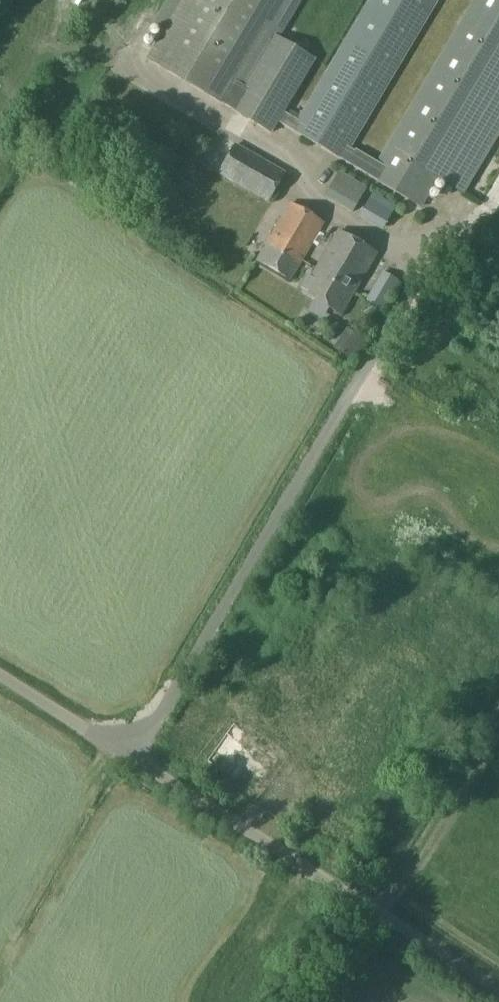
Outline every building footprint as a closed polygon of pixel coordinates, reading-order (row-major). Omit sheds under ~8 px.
[(285,112),(316,59),(280,38),(302,0),(166,0),(152,24),(163,30),(146,59),(271,133),(278,122),(422,207),(439,178),(498,77),(498,0),(473,0),(377,161),(355,148),(354,150),(350,147),(438,0),(369,0),(298,120),(285,112)] [(439,178),(463,192),(498,133),(498,77),(439,178)] [(235,143),(218,173),(269,202),(286,172),(235,143)] [(352,212),(366,188),(338,172),(324,196),(352,212)] [(291,280),(324,224),(290,204),(257,260),(291,280)] [(341,316),(376,256),(337,232),(301,292),(341,316)] [(381,309),(397,280),(382,272),(365,301),(381,309)] [(240,717),(246,721),(259,703),(253,699),(240,717)]
